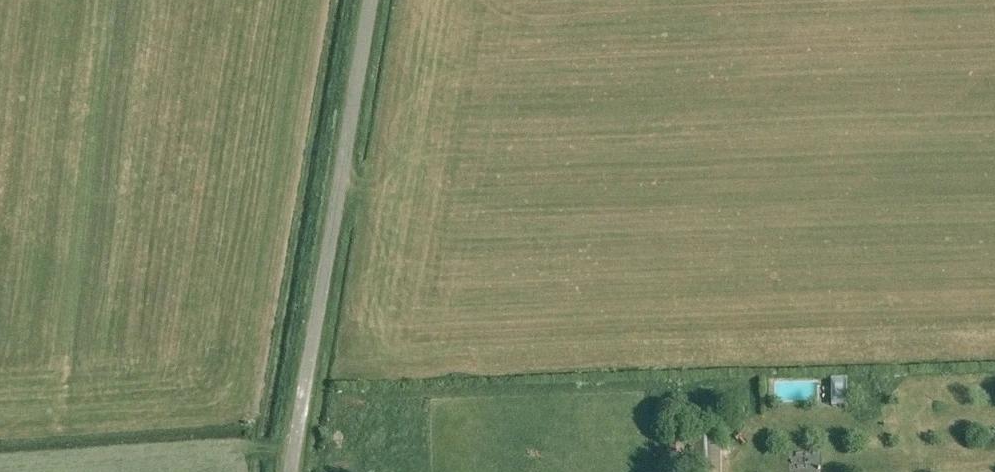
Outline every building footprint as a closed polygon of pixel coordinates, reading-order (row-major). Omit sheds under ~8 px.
[(692,471),(722,471),(721,429),(691,429),(692,471)] [(668,452),(686,452),(687,436),(669,436),(668,452)]
